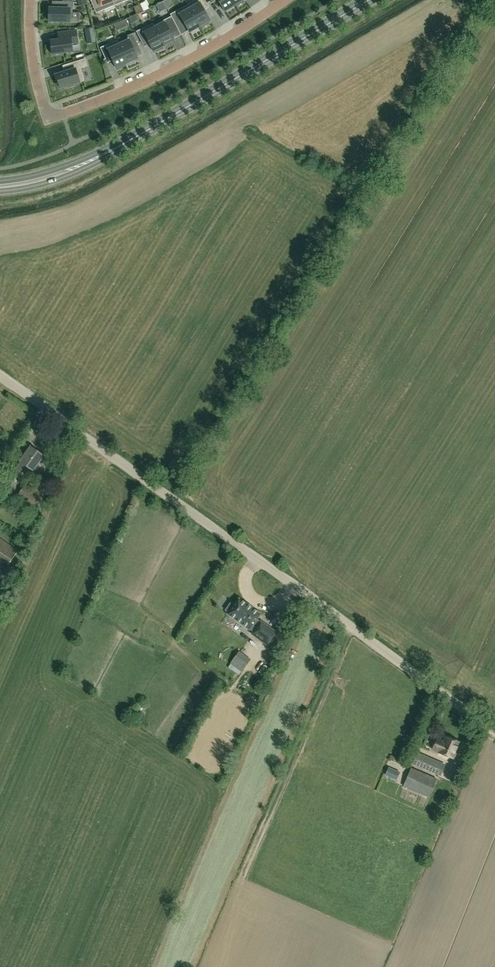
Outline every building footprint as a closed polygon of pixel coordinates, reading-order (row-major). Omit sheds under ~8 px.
[(112,0),(95,0),(91,1),(96,13),(115,6),(112,0)] [(187,5),(200,27),(201,26),(202,28),(209,23),(209,22),(210,21),(204,10),(209,7),(205,0),(196,0),(187,5)] [(225,12),(235,6),(231,0),(217,0),(225,12)] [(73,2),(52,1),(52,11),(49,11),(49,22),(70,23),(70,13),(73,13),(73,2)] [(187,5),(178,11),(170,15),(171,17),(178,29),(185,25),(190,33),(200,27),(187,5)] [(153,24),(164,46),(174,41),(171,33),(178,29),(171,17),(154,26),(153,24)] [(153,24),(137,32),(142,43),(148,41),(153,52),(156,52),(163,48),(163,47),(164,46),(153,24)] [(85,29),(86,36),(94,35),(92,28),(85,29)] [(50,44),(51,57),(72,54),(71,46),(78,45),(76,33),(63,35),(64,42),(50,44)] [(117,41),(127,64),(138,59),(133,48),(138,45),(133,34),(127,36),(128,38),(118,43),(117,41)] [(117,41),(100,48),(105,60),(111,57),(116,69),(118,68),(119,69),(126,66),(126,64),(127,64),(117,41)] [(65,65),(67,72),(55,75),(58,83),(59,83),(61,89),(67,87),(67,88),(74,86),(74,84),(84,81),(81,69),(87,67),(85,59),(65,65)] [(32,446),(15,468),(20,473),(25,467),(27,468),(29,465),(33,469),(44,456),(32,446)] [(16,497),(33,509),(43,494),(27,483),(16,497)] [(5,570),(18,552),(0,538),(0,566),(5,570)] [(269,646),(278,634),(260,621),(260,622),(257,619),(260,615),(252,609),(253,608),(248,605),(247,605),(239,599),(234,605),(230,603),(225,610),(229,613),(228,614),(249,630),(249,629),(253,632),(251,634),(269,646)] [(249,660),(238,652),(231,662),(242,670),(249,660)] [(259,671),(265,675),(270,668),(264,664),(259,671)] [(453,759),(460,742),(445,736),(443,742),(439,741),(440,740),(437,739),(432,749),(439,752),(438,753),(453,759)] [(443,764),(418,753),(413,764),(439,775),(443,764)] [(437,779),(411,768),(403,786),(429,797),(437,779)]
